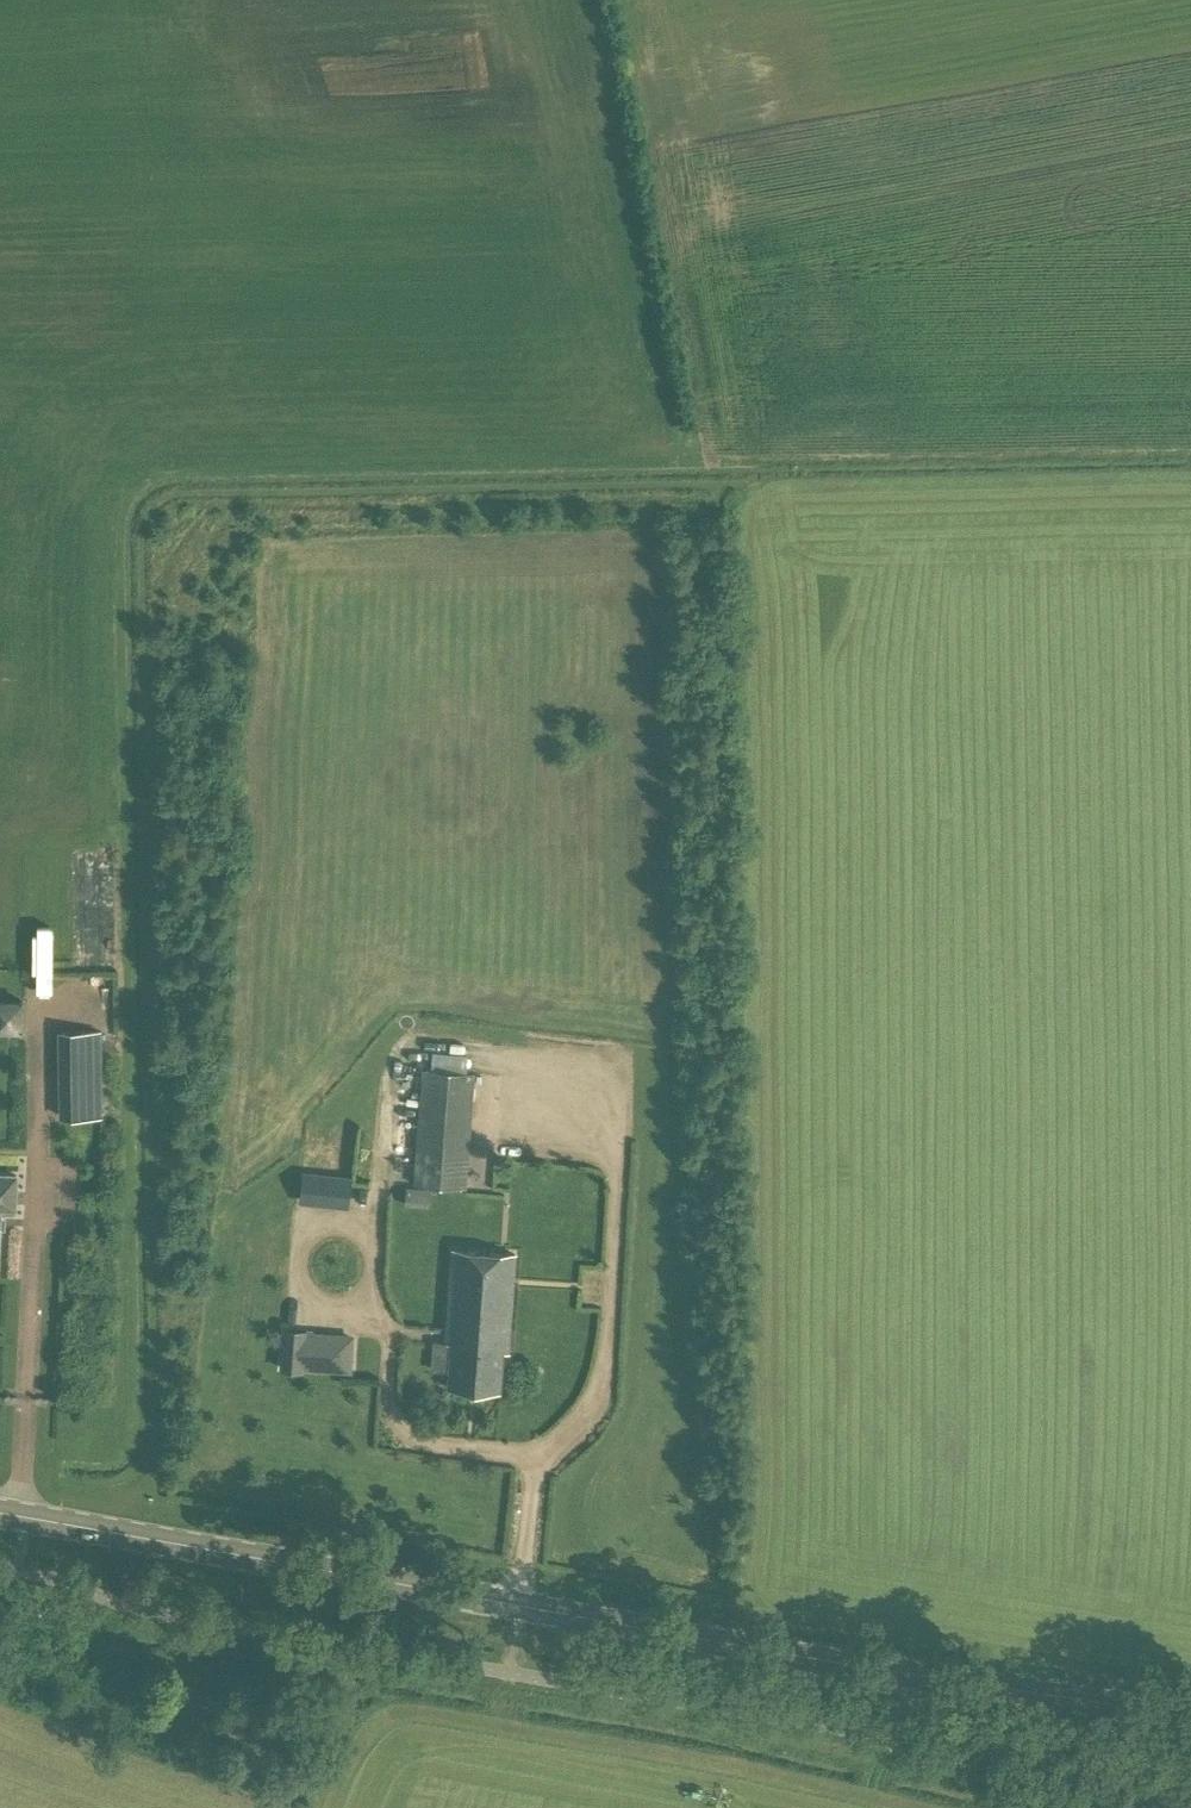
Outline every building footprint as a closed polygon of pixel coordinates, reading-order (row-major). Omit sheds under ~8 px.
[(0,998),(0,1032),(25,1031),(24,998),(0,998)] [(100,1032),(62,1032),(62,1035),(63,1117),(101,1117),(100,1032)] [(466,1188),(474,1072),(421,1068),(413,1184),(466,1188)] [(318,1173),(317,1189),(300,1187),(299,1203),(348,1208),(351,1176),(318,1173)] [(0,1174),(0,1208),(15,1208),(16,1175),(0,1174)] [(433,1192),(411,1191),(411,1202),(433,1202),(433,1192)] [(510,1353),(516,1255),(455,1250),(448,1344),(452,1344),(449,1388),(502,1391),(505,1352),(510,1353)] [(304,1329),(281,1328),(278,1370),(301,1371),(304,1329)] [(354,1335),(336,1333),(333,1372),(351,1373),(354,1335)]
